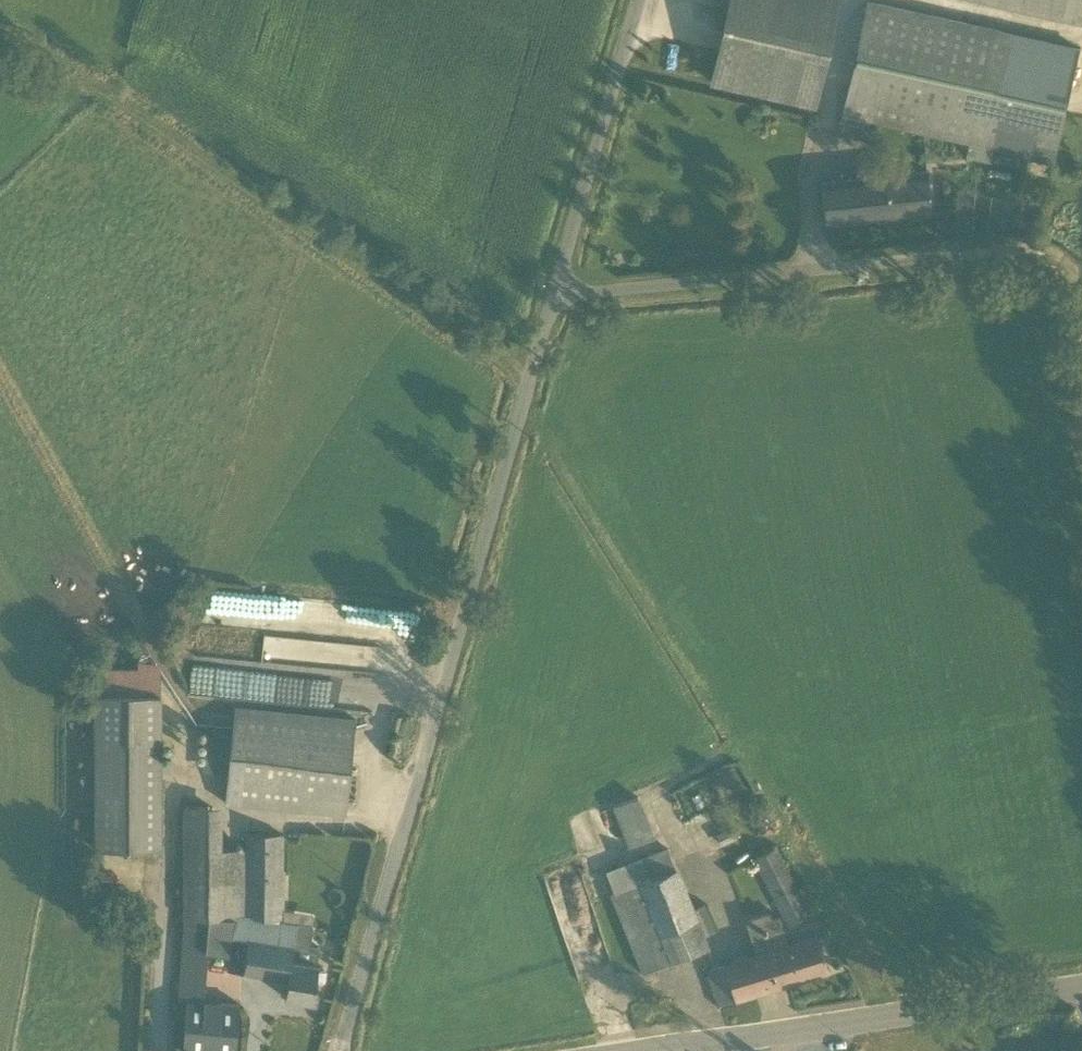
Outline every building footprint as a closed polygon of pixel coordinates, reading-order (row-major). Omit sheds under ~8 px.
[(710,79),(814,102),(836,0),(727,0),(710,79)] [(1081,54),(1081,44),(881,0),(863,0),(834,132),(874,141),(878,123),(1059,162),(1081,54)] [(1081,24),(1081,0),(980,0),(1081,24)] [(923,170),(818,180),(822,222),(927,211),(923,170)] [(374,616),(373,602),(350,602),(351,617),(374,616)] [(378,664),(381,641),(263,630),(261,657),(196,651),(193,690),(277,698),(281,654),(378,664)] [(162,669),(94,668),(92,851),(161,851),(162,669)] [(227,775),(224,803),(347,815),(356,720),(233,708),(231,733),(209,731),(205,773),(227,775)] [(637,790),(610,799),(626,844),(653,835),(637,790)] [(183,808),(179,1001),(186,1002),(182,1050),(234,1050),(236,1003),(201,1000),(206,955),(228,956),(225,973),(287,982),(283,999),(312,1000),(318,946),(308,945),(312,914),(281,909),(282,833),(243,832),(243,851),(225,851),(218,809),(183,808)] [(668,845),(602,870),(640,972),(706,947),(701,933),(712,929),(702,901),(691,905),(668,845)] [(809,911),(775,847),(753,859),(787,922),(809,911)] [(718,1004),(826,969),(814,932),(786,941),(777,913),(771,915),(769,911),(743,919),(754,952),(706,967),(718,1004)]
